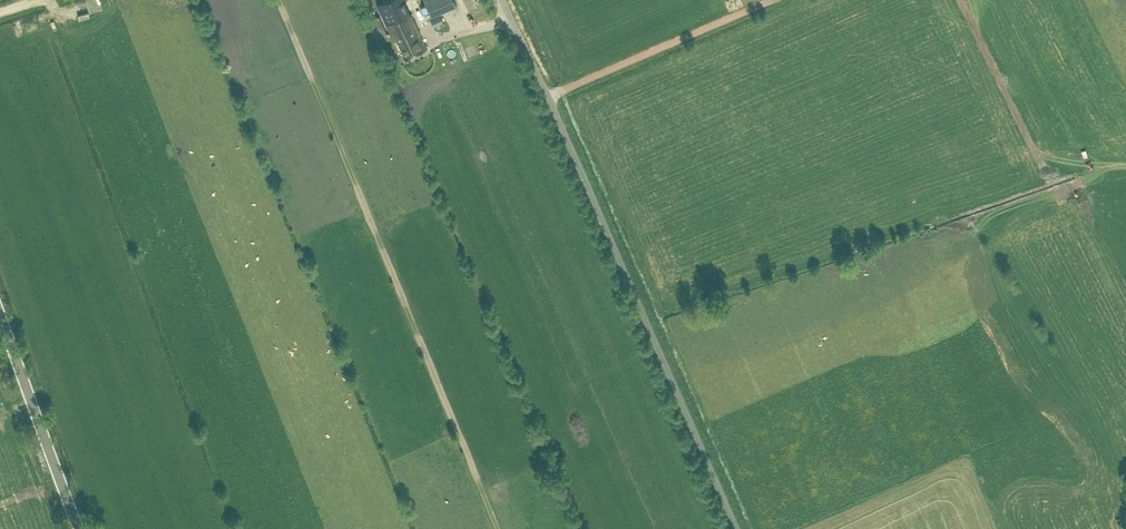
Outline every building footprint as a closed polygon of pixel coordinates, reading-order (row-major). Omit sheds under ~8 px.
[(409,11),(404,0),(388,0),(378,5),(394,41),(397,40),(405,57),(426,48),(409,11)] [(456,5),(453,0),(424,0),(431,16),(456,5)] [(433,27),(443,22),(439,15),(429,19),(433,27)]
